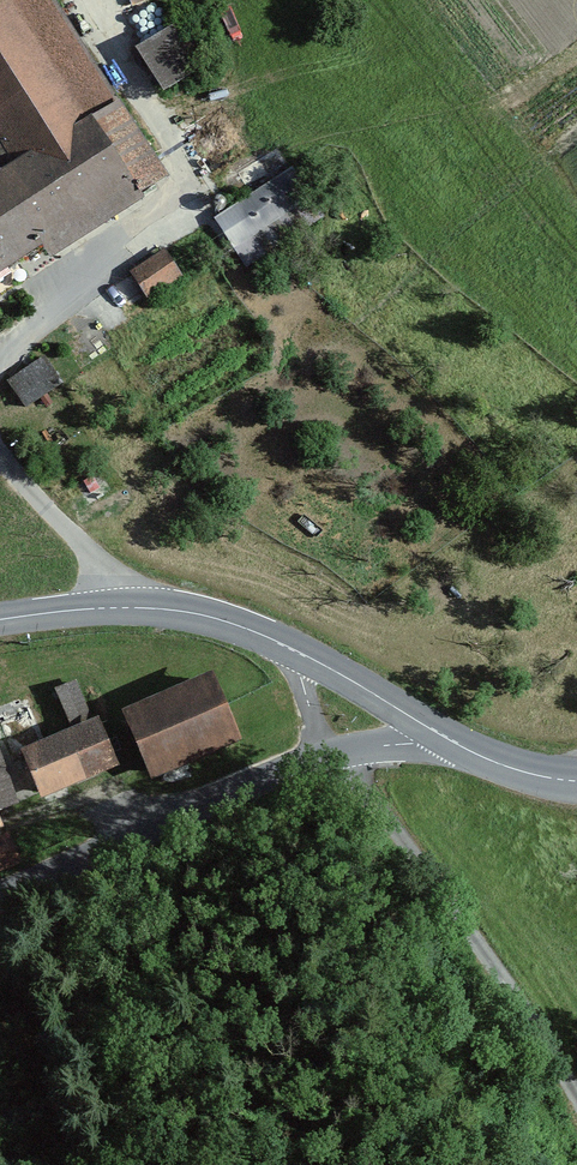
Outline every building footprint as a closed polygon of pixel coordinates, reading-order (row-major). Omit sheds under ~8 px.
[(41,246),(49,259),(141,200),(138,195),(166,176),(52,0),(3,0),(0,2),(0,273),(41,246)] [(176,26),(137,51),(163,92),(202,67),(176,26)] [(246,267),(321,218),(290,170),(214,220),(246,267)] [(146,299),(180,276),(163,251),(129,274),(146,299)] [(25,408),(62,382),(43,356),(6,382),(25,408)] [(239,742),(210,674),(121,712),(151,780),(239,742)] [(75,683),(55,691),(72,729),(92,721),(75,683)] [(39,798),(117,765),(97,718),(92,721),(72,729),(19,752),(39,798)] [(0,760),(0,810),(18,802),(0,760)]
